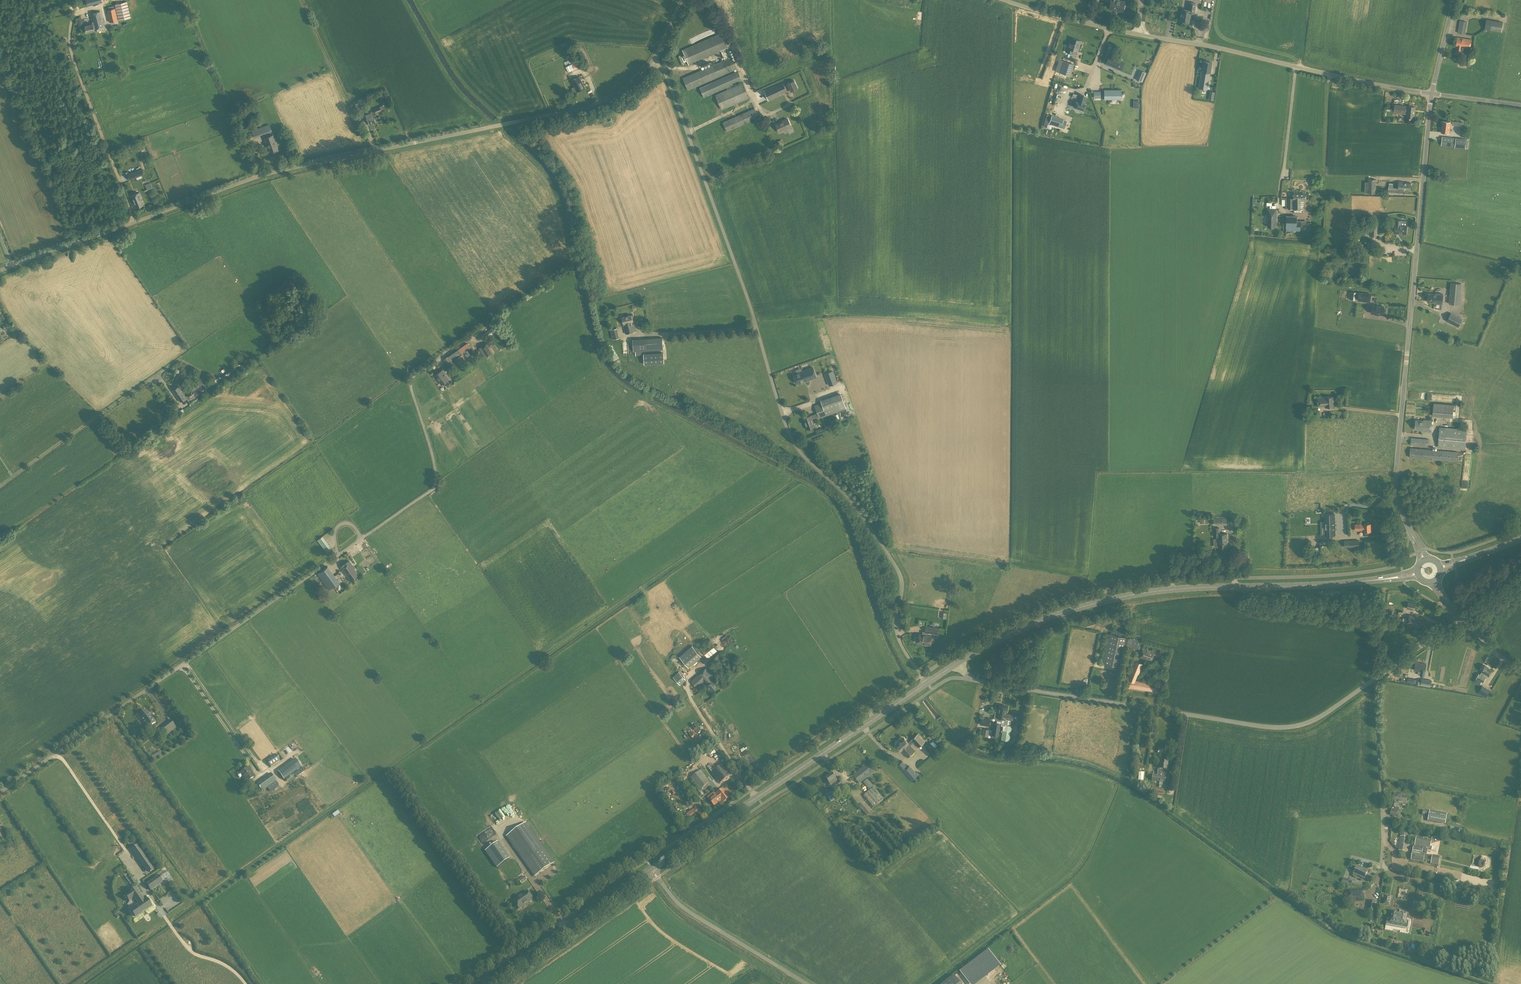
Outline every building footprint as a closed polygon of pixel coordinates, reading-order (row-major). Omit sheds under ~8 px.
[(1109,9),(1123,11),(1124,2),(1113,0),(1111,0),(1109,9)] [(115,8),(106,10),(109,22),(131,17),(127,1),(114,4),(115,8)] [(1190,13),(1194,13),(1196,3),(1189,2),(1188,10),(1182,9),(1180,21),(1188,22),(1190,13)] [(92,22),(92,24),(85,26),(86,32),(94,30),(94,29),(104,27),(102,20),(102,19),(100,11),(90,14),(92,22)] [(1467,22),(1460,20),(1457,33),(1465,34),(1467,22)] [(1491,20),(1490,30),(1502,32),(1503,22),(1491,20)] [(732,57),(728,47),(722,33),(682,50),(689,65),(721,51),(725,59),(700,70),(682,78),(688,90),(737,69),(732,57)] [(1081,41),(1071,37),(1067,48),(1066,48),(1065,52),(1073,54),(1074,50),(1078,51),(1081,41)] [(1457,38),(1456,46),(1457,46),(1456,53),(1461,54),(1462,54),(1463,51),(1461,51),(1462,48),(1462,47),(1470,48),(1471,40),(1457,38)] [(1106,63),(1117,68),(1120,61),(1109,56),(1106,63)] [(1067,75),(1071,63),(1063,60),(1059,72),(1067,75)] [(575,70),(580,68),(577,61),(572,64),(575,70)] [(1204,61),(1203,67),(1205,67),(1205,70),(1201,70),(1198,88),(1207,89),(1210,71),(1209,71),(1210,68),(1211,62),(1204,61)] [(1146,72),(1140,69),(1137,78),(1142,81),(1146,72)] [(703,97),(726,87),(727,89),(715,95),(722,109),(750,97),(743,82),(731,88),(730,85),(742,80),(738,71),(699,87),(703,97)] [(577,91),(585,88),(579,76),(572,80),(577,91)] [(787,91),(787,90),(790,89),(791,91),(797,88),(794,80),(787,83),(788,84),(785,86),(783,82),(777,85),(775,84),(764,90),(768,100),(780,95),(780,94),(787,91)] [(1121,89),(1104,89),(1104,99),(1121,99),(1121,89)] [(1074,107),(1084,110),(1086,104),(1084,104),(1086,97),(1079,95),(1077,101),(1076,101),(1074,107)] [(1415,106),(1408,106),(1400,105),(1400,104),(1394,104),(1393,112),(1399,113),(1404,113),(1407,113),(1407,117),(1414,118),(1415,106)] [(384,109),(382,105),(373,109),(375,113),(384,109)] [(243,108),(238,111),(242,120),(247,117),(243,108)] [(754,108),(722,122),(727,131),(753,120),(754,121),(753,121),(754,123),(760,120),(754,108)] [(369,124),(375,121),(371,111),(364,114),(369,124)] [(1051,115),(1049,123),(1065,129),(1067,121),(1063,120),(1063,119),(1051,115)] [(779,132),(791,127),(787,119),(776,124),(779,132)] [(1450,133),(1451,122),(1442,121),(1441,132),(1450,133)] [(268,132),(266,126),(247,132),(249,138),(268,132)] [(278,150),(273,135),(264,138),(270,153),(278,150)] [(1465,148),(1466,139),(1442,136),(1441,145),(1465,148)] [(142,168),(127,174),(129,180),(144,174),(142,168)] [(1367,192),(1376,193),(1376,179),(1368,179),(1367,192)] [(1404,182),(1399,181),(1398,187),(1388,187),(1388,194),(1393,194),(1393,193),(1403,194),(1403,189),(1410,189),(1411,183),(1404,182)] [(143,204),(139,192),(131,195),(135,207),(143,204)] [(1306,194),(1293,194),(1293,198),(1288,198),(1288,209),(1303,209),(1303,198),(1306,198),(1306,194)] [(1276,227),(1276,209),(1268,209),(1268,227),(1268,225),(1276,225),(1276,227)] [(1286,216),(1286,230),(1297,230),(1297,216),(1286,216)] [(1402,220),(1395,219),(1394,232),(1406,233),(1407,225),(1401,225),(1402,220)] [(1376,236),(1377,224),(1371,224),(1369,236),(1376,236)] [(1392,261),(1392,257),(1392,253),(1380,252),(1380,257),(1380,260),(1392,261)] [(1460,304),(1461,283),(1451,282),(1449,303),(1460,304)] [(1372,294),(1359,293),(1358,300),(1371,302),(1372,294)] [(1435,294),(1428,293),(1427,301),(1434,302),(1434,303),(1442,303),(1443,294),(1435,293),(1435,294)] [(1371,313),(1383,314),(1384,307),(1372,305),(1371,313)] [(1458,326),(1462,318),(1451,313),(1447,320),(1458,326)] [(633,321),(632,315),(622,317),(623,324),(626,333),(636,331),(634,321),(633,321)] [(494,326),(481,335),(484,340),(489,336),(491,338),(499,333),(494,326)] [(617,328),(610,330),(613,339),(619,337),(617,328)] [(646,350),(663,349),(662,338),(632,339),(632,351),(646,350)] [(449,356),(448,355),(443,359),(448,366),(453,362),(452,360),(467,349),(470,354),(473,352),(472,350),(473,349),(468,342),(449,356)] [(478,348),(485,358),(494,351),(488,342),(478,348)] [(664,362),(663,352),(643,353),(644,363),(664,362)] [(816,376),(813,367),(802,371),(793,374),(796,383),(806,380),(816,376)] [(435,375),(441,384),(449,379),(442,370),(435,375)] [(832,371),(825,373),(827,379),(835,377),(832,371)] [(835,377),(827,379),(829,385),(837,382),(835,377)] [(173,389),(173,390),(180,401),(186,397),(185,396),(178,386),(176,388),(175,387),(174,387),(173,388),(173,389)] [(1334,406),(1333,396),(1317,397),(1318,406),(1326,405),(1326,407),(1334,406)] [(807,429),(815,426),(812,419),(819,416),(819,418),(826,415),(822,403),(815,405),(818,413),(811,415),(803,418),(807,429)] [(1455,415),(1455,411),(1453,411),(1453,405),(1434,403),(1433,415),(1453,417),(1453,415),(1455,415)] [(179,413),(180,413),(184,410),(183,408),(179,411),(177,408),(173,404),(168,408),(174,416),(179,413)] [(1416,420),(1415,429),(1422,430),(1422,431),(1431,432),(1432,420),(1423,419),(1423,420),(1416,420)] [(1467,429),(1440,427),(1438,447),(1465,449),(1467,429)] [(1428,439),(1411,437),(1411,445),(1428,446),(1428,439)] [(1457,461),(1458,451),(1410,447),(1410,457),(1457,461)] [(1335,521),(1334,518),(1334,517),(1334,514),(1334,513),(1325,514),(1325,522),(1326,522),(1326,534),(1335,534),(1335,528),(1334,528),(1334,525),(1335,525),(1335,521)] [(1214,527),(1214,536),(1219,536),(1219,547),(1227,546),(1227,539),(1227,534),(1220,534),(1220,527),(1214,527)] [(322,536),(317,540),(327,552),(332,548),(322,536)] [(346,574),(350,580),(358,574),(354,568),(355,568),(349,560),(340,567),(346,574)] [(329,589),(339,582),(328,566),(317,573),(329,589)] [(1407,624),(1419,627),(1421,618),(1410,615),(1407,624)] [(1403,633),(1389,629),(1388,633),(1397,636),(1396,638),(1401,639),(1403,633)] [(922,634),(919,634),(919,637),(919,638),(934,640),(934,638),(931,637),(931,635),(927,635),(928,632),(923,631),(922,634)] [(1123,650),(1125,637),(1106,633),(1100,663),(1104,663),(1119,666),(1121,660),(1124,661),(1126,650),(1123,650)] [(1128,646),(1139,649),(1141,641),(1134,638),(1134,639),(1130,638),(1128,646)] [(717,650),(711,642),(701,649),(708,658),(717,650)] [(701,655),(692,645),(679,656),(689,667),(701,655)] [(1160,657),(1161,654),(1143,648),(1140,657),(1151,661),(1153,655),(1160,657)] [(730,665),(719,653),(712,659),(723,671),(730,665)] [(1134,682),(1142,663),(1133,660),(1126,679),(1124,686),(1158,692),(1159,684),(1149,682),(1149,684),(1134,682)] [(1424,676),(1427,665),(1415,663),(1414,670),(1421,671),(1420,675),(1424,676)] [(1485,665),(1482,671),(1480,674),(1479,674),(1476,678),(1477,678),(1476,681),(1479,681),(1480,680),(1483,682),(1485,678),(1483,676),(1485,673),(1488,675),(1492,669),(1485,665)] [(697,687),(704,681),(712,690),(718,685),(713,679),(715,677),(706,667),(691,681),(697,687)] [(682,684),(687,678),(679,671),(673,676),(682,684)] [(1422,678),(1421,685),(1430,687),(1431,680),(1422,678)] [(1490,690),(1483,686),(1478,693),(1485,697),(1490,690)] [(1002,720),(1003,713),(1006,713),(1007,706),(999,705),(999,709),(996,708),(994,717),(997,717),(996,720),(1002,721),(1002,720)] [(148,728),(155,722),(153,718),(152,719),(145,711),(138,716),(148,728)] [(1012,720),(1013,714),(1006,713),(1003,713),(1002,720),(1002,721),(1001,726),(1003,726),(1001,740),(1009,741),(1012,726),(1008,725),(1009,719),(1012,720)] [(989,726),(990,719),(981,718),(980,725),(989,726)] [(166,736),(176,728),(170,721),(160,728),(166,736)] [(1001,722),(994,721),(992,734),(999,735),(1001,722)] [(896,745),(901,750),(901,751),(907,757),(915,750),(911,745),(914,743),(918,747),(924,741),(918,734),(908,742),(904,738),(896,745)] [(704,747),(713,739),(712,737),(702,745),(704,747)] [(159,751),(151,756),(153,760),(161,754),(159,751)] [(280,761),(275,754),(266,760),(271,767),(280,761)] [(295,759),(277,772),(283,780),(301,767),(295,759)] [(902,761),(897,765),(911,780),(917,775),(909,765),(908,767),(902,761)] [(1160,762),(1159,769),(1161,770),(1161,773),(1161,776),(1152,775),(1151,781),(1165,783),(1165,778),(1169,779),(1170,770),(1167,770),(1168,763),(1160,762)] [(712,773),(720,784),(732,775),(723,764),(712,773)] [(852,776),(859,784),(874,773),(867,764),(852,776)] [(294,773),(296,777),(304,771),(302,768),(294,773)] [(251,771),(249,773),(246,769),(240,773),(247,782),(255,777),(251,771)] [(710,783),(700,770),(690,778),(699,790),(710,783)] [(256,783),(262,792),(267,788),(270,792),(279,785),(276,781),(270,774),(256,783)] [(837,797),(846,791),(839,781),(837,782),(832,774),(826,779),(831,786),(829,787),(837,797)] [(870,791),(864,795),(873,807),(883,799),(874,787),(870,791)] [(722,803),(730,797),(723,789),(709,800),(714,806),(720,801),(722,803)] [(1391,808),(1394,808),(1394,811),(1391,811),(1390,815),(1396,816),(1397,816),(1399,816),(1399,812),(1397,812),(1398,808),(1396,808),(1397,804),(1406,805),(1407,798),(1402,797),(1402,796),(1394,795),(1392,803),(1391,808)] [(871,813),(863,803),(859,807),(867,816),(871,813)] [(702,811),(698,806),(681,819),(685,824),(702,811)] [(498,824),(504,822),(500,811),(494,813),(498,824)] [(1448,824),(1449,815),(1433,812),(1431,821),(1448,824)] [(506,837),(534,877),(554,862),(526,822),(506,837)] [(482,845),(488,843),(484,834),(478,836),(482,845)] [(1430,849),(1431,841),(1427,840),(1428,839),(1416,837),(1414,846),(1413,846),(1411,860),(1423,863),(1424,860),(1426,860),(1426,861),(1429,862),(1429,861),(1431,861),(1431,864),(1438,865),(1439,862),(1440,857),(1429,855),(1429,856),(1426,855),(1427,848),(1430,849)] [(497,868),(511,859),(500,841),(486,850),(497,868)] [(155,869),(149,860),(144,853),(138,844),(131,849),(148,874),(155,869)] [(1353,874),(1364,879),(1368,871),(1360,868),(1356,867),(1353,874)] [(163,882),(159,876),(158,875),(146,884),(150,891),(163,882)] [(136,905),(130,910),(135,917),(141,912),(141,914),(145,911),(145,910),(151,905),(145,897),(144,898),(137,888),(126,896),(129,901),(132,899),(135,903),(136,905)] [(1363,889),(1349,891),(1350,899),(1354,899),(1364,898),(1363,889)] [(531,895),(531,896),(527,890),(513,900),(520,910),(534,900),(533,898),(533,897),(532,895),(531,895)] [(1393,912),(1391,922),(1396,923),(1406,925),(1407,915),(1402,914),(1398,913),(1393,912)] [(1002,966),(990,949),(961,971),(970,983),(978,983),(1002,966)] [(954,976),(943,983),(960,983),(954,976)]
